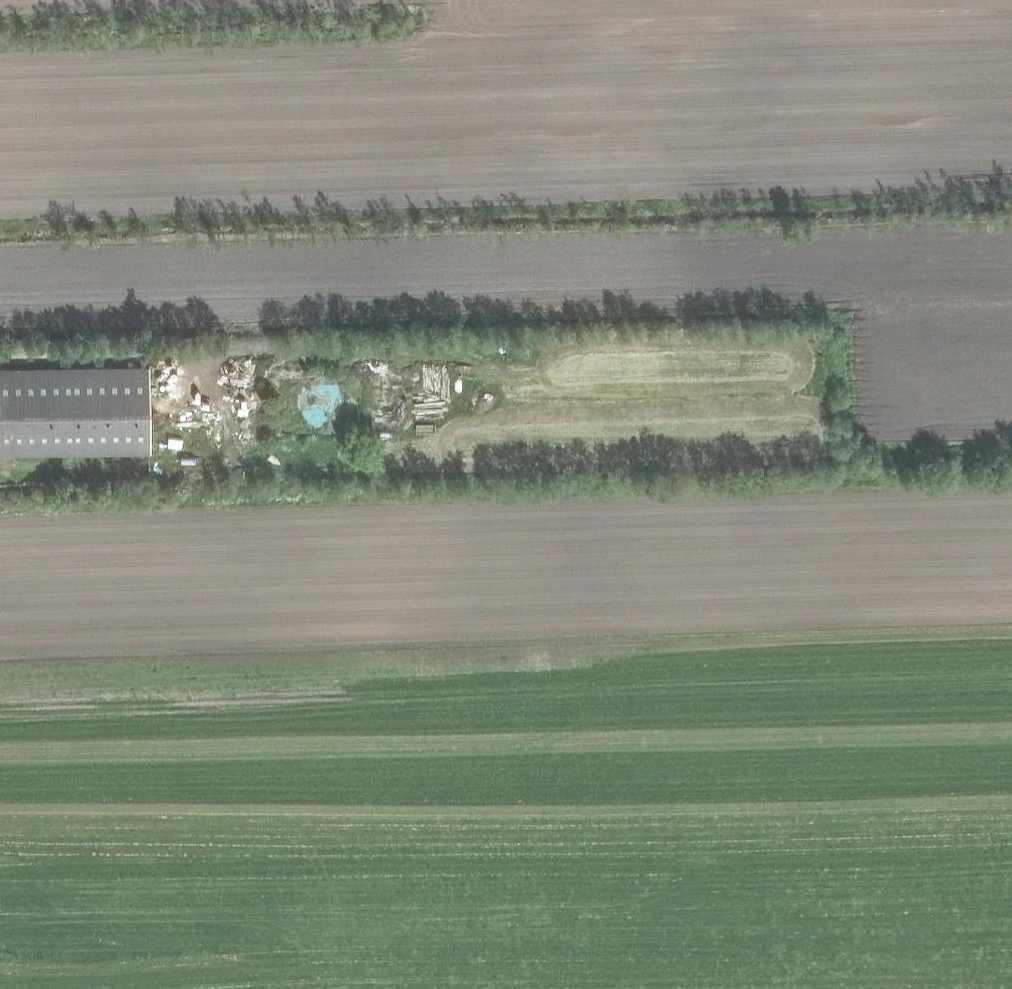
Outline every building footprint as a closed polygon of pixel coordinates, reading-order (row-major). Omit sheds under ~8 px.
[(149,453),(148,368),(0,369),(0,454),(149,453)]
